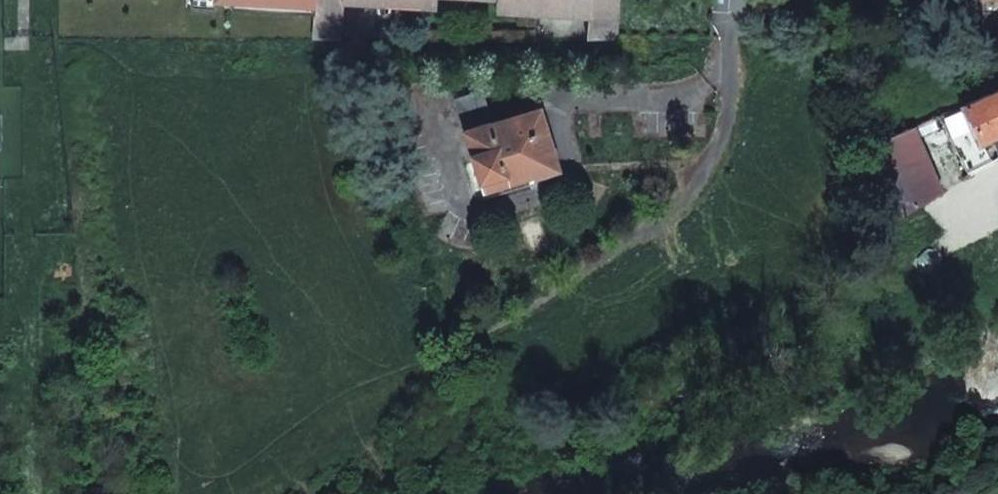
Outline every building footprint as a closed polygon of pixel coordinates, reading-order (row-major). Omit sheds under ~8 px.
[(207,0),(207,7),(314,12),(315,0),(201,0),(207,0)] [(313,39),(341,39),(344,1),(344,0),(315,0),(314,12),(313,39)] [(497,10),(558,14),(558,0),(498,0),(497,10)] [(558,14),(588,16),(589,0),(558,0),(558,14)] [(587,39),(614,40),(615,37),(617,0),(589,0),(588,16),(587,39)] [(534,175),(535,177),(558,170),(539,110),(493,124),(482,91),(456,98),(466,132),(485,190),(534,175)] [(962,107),(980,146),(997,138),(997,91),(962,107)] [(865,150),(891,223),(944,191),(917,127),(865,150)]
